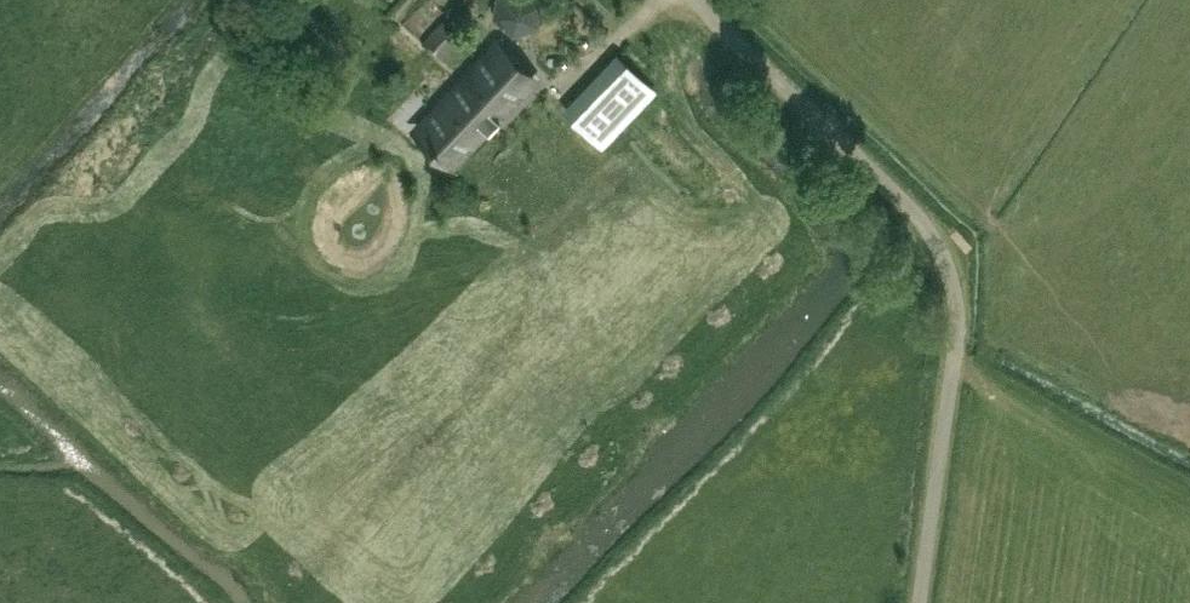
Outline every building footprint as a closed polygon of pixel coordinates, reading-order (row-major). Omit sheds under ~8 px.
[(494,15),(513,32),(538,23),(543,0),(497,0),(494,15)] [(438,56),(458,33),(444,20),(423,43),(438,56)] [(498,118),(534,80),(496,45),(449,96),(450,97),(418,132),(455,165),(487,130),(489,132),(500,120),(498,118)] [(567,108),(604,143),(654,90),(617,55),(567,108)]
